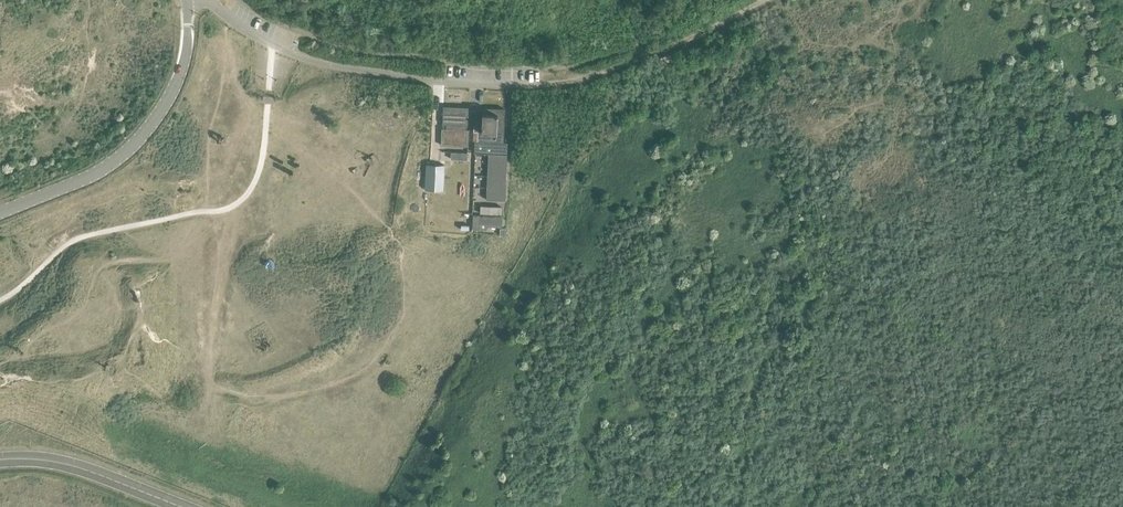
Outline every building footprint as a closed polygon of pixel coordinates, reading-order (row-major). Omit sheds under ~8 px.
[(668,53),(655,58),(657,64),(670,60),(668,53)] [(442,128),(441,145),(467,146),(468,129),(466,129),(466,125),(473,125),(473,131),(477,131),(477,140),(474,140),(474,152),(473,152),(488,153),(486,199),(505,200),(507,154),(507,153),(506,153),(507,147),(502,146),(502,142),(503,142),(504,108),(443,106),(442,124),(446,124),(446,128),(442,128)] [(434,184),(434,179),(439,179),(439,161),(430,161),(426,161),(425,178),(425,183),(434,184)] [(455,205),(469,205),(469,195),(455,194),(455,205)] [(502,214),(502,208),(480,207),(480,213),(489,214),(489,216),(473,215),(472,228),(479,228),(479,223),(503,223),(503,216),(494,216),(494,214),(502,214)] [(428,209),(428,218),(452,219),(452,211),(428,209)]
